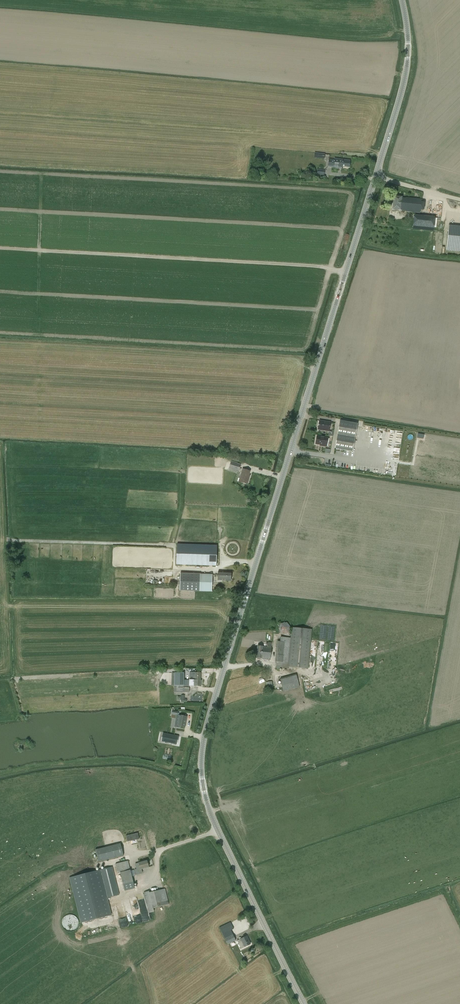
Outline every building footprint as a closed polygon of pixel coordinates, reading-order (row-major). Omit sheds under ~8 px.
[(342,168),(342,167),(349,167),(349,161),(335,159),(334,161),(329,160),(328,166),(342,168)] [(394,197),(392,210),(400,211),(404,211),(404,212),(414,213),(420,213),(422,200),(422,199),(405,198),(401,198),(394,197)] [(414,215),(413,228),(434,230),(435,217),(414,215)] [(448,226),(446,251),(459,252),(459,227),(448,226)] [(330,423),(319,421),(318,430),(329,431),(330,423)] [(353,452),(357,424),(339,421),(335,449),(353,452)] [(317,437),(315,445),(322,446),(326,447),(328,438),(317,437)] [(241,464),(231,461),(229,468),(238,472),(241,464)] [(249,479),(248,478),(250,472),(242,470),(238,481),(247,484),(249,479)] [(177,544),(177,565),(216,566),(217,545),(177,544)] [(231,581),(231,573),(218,572),(217,580),(231,581)] [(212,575),(200,574),(181,574),(180,591),(200,591),(212,592),(212,575)] [(288,633),(290,627),(287,623),(281,623),(279,629),(282,634),(288,633)] [(277,641),(275,662),(276,662),(276,668),(288,669),(288,667),(308,669),(312,630),(291,628),(290,638),(280,637),(280,642),(277,641)] [(174,680),(174,686),(183,686),(184,680),(184,673),(174,673),(174,680)] [(279,678),(282,688),(283,691),(300,687),(296,674),(279,678)] [(183,686),(174,686),(174,692),(189,693),(189,686),(201,686),(201,683),(200,682),(200,680),(192,680),(189,680),(189,686),(183,686)] [(186,717),(179,715),(177,726),(185,727),(186,717)] [(177,743),(179,736),(164,732),(162,740),(177,743)] [(120,844),(95,850),(99,862),(124,856),(120,844)] [(135,891),(134,884),(131,874),(135,873),(134,868),(130,869),(128,861),(115,864),(118,873),(120,872),(125,893),(135,891)] [(142,873),(141,869),(148,867),(148,866),(147,861),(138,863),(138,864),(135,864),(136,870),(135,870),(136,875),(142,873)] [(119,895),(112,867),(100,870),(107,898),(119,895)] [(109,916),(100,870),(70,876),(80,921),(109,916)] [(154,912),(153,909),(169,904),(165,889),(149,893),(149,891),(144,892),(149,913),(154,912)] [(79,925),(79,923),(79,922),(78,920),(77,919),(76,918),(75,916),(74,916),(72,915),(71,915),(69,915),(68,915),(66,916),(65,917),(64,918),(63,919),(62,921),(62,922),(62,924),(62,926),(63,927),(64,928),(65,930),(66,930),(68,931),(69,931),(71,932),(72,931),(74,931),(75,930),(76,929),(77,928),(78,926),(79,925)] [(233,935),(231,930),(234,929),(230,922),(219,928),(225,939),(228,945),(236,941),(233,935)] [(241,948),(244,947),(250,944),(247,936),(241,939),(237,941),(241,948)]
